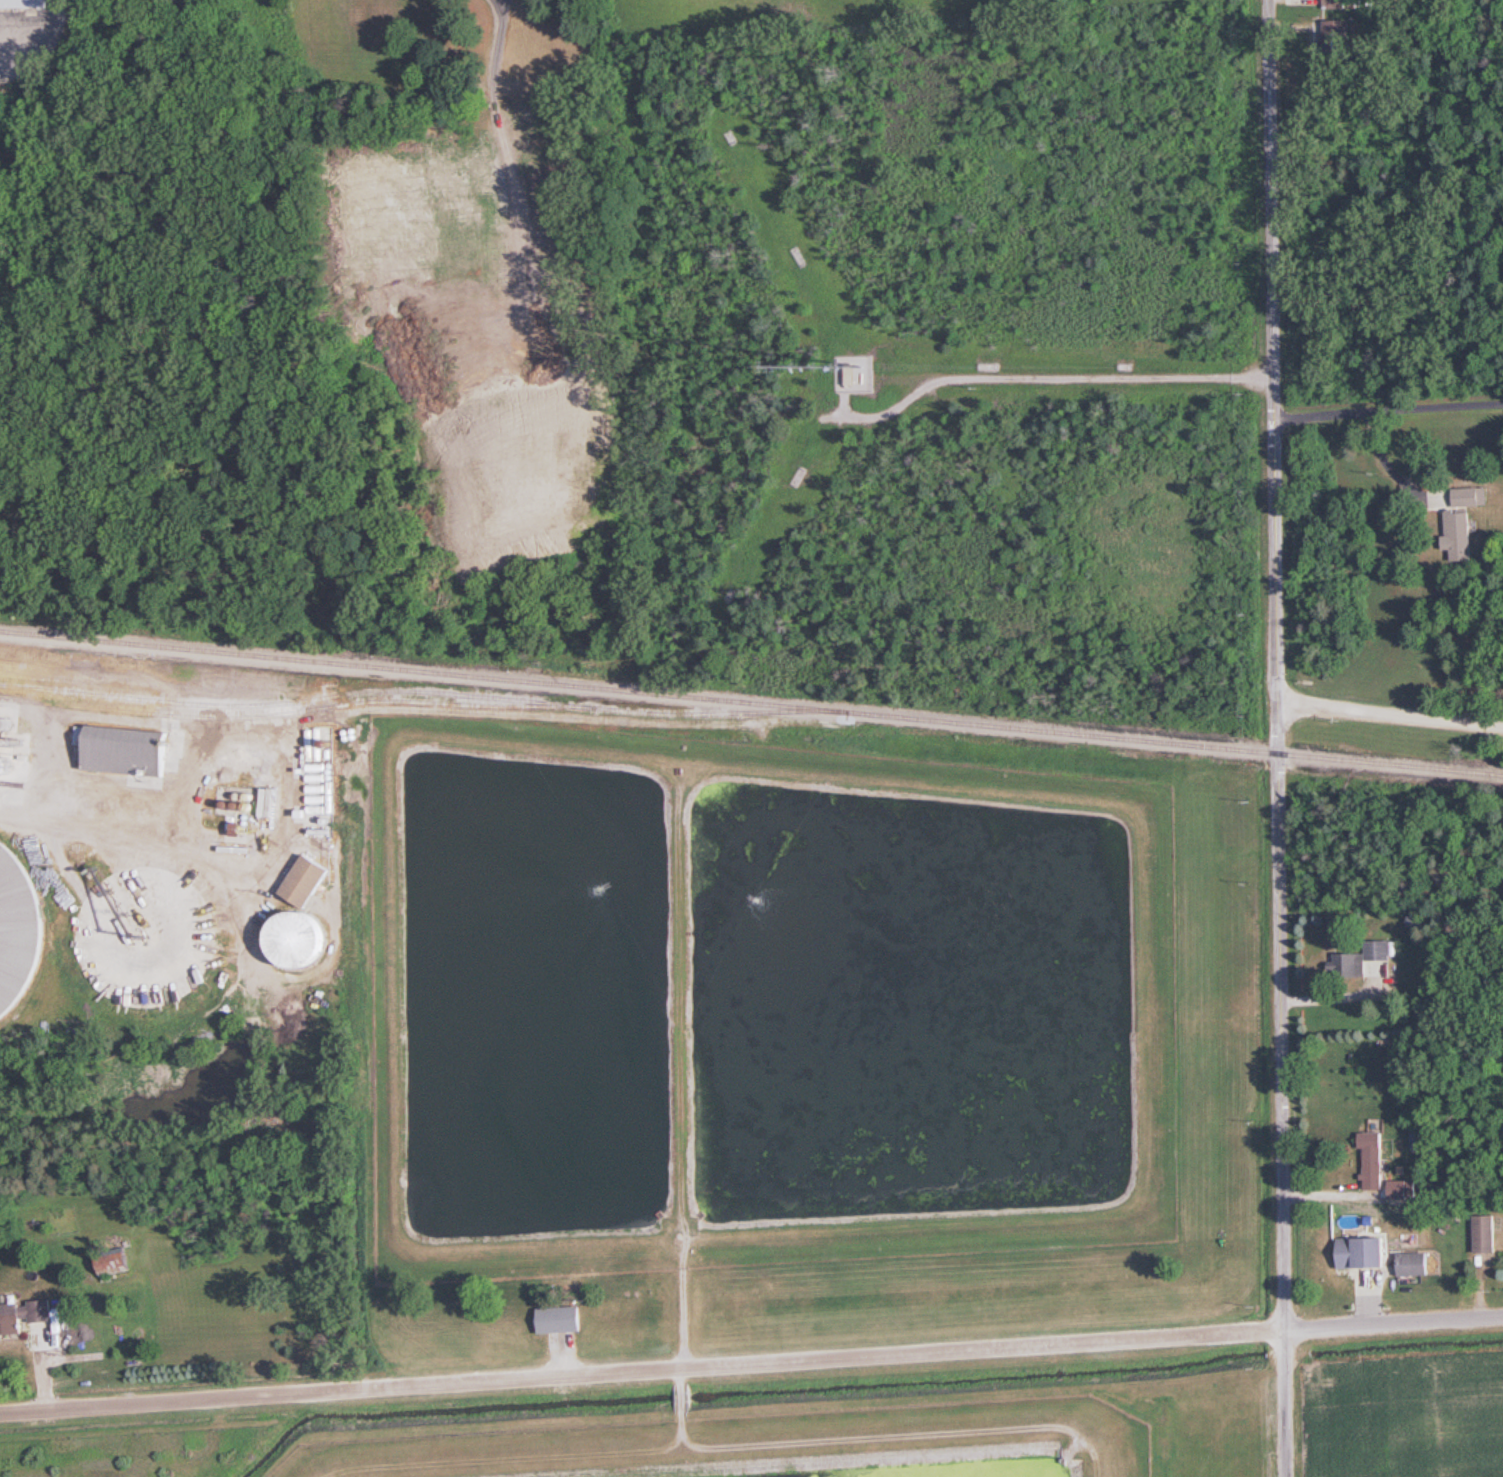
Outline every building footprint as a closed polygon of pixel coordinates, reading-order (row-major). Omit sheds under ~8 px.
[(1324,53),(1349,54),(1350,0),(1325,0),(1324,53)] [(1487,506),(1487,488),(1454,488),(1454,506),(1487,506)] [(1474,561),(1473,513),(1452,513),(1453,561),(1474,561)] [(82,768),(170,777),(174,731),(78,722),(76,745),(85,745),(82,768)] [(12,1013),(35,984),(48,948),(49,911),(38,875),(16,845),(0,834),(0,1021),(12,1013)] [(333,866),(306,851),(282,894),(296,901),(271,947),(309,968),(333,923),(309,910),(333,866)] [(1350,977),(1391,977),(1391,940),(1366,940),(1366,953),(1333,953),(1333,971),(1350,971),(1350,977)] [(1362,1190),(1385,1189),(1384,1131),(1361,1132),(1362,1190)] [(1410,1179),(1389,1179),(1389,1198),(1410,1198),(1410,1179)] [(1475,1215),(1475,1253),(1498,1253),(1498,1215),(1475,1215)] [(1391,1237),(1338,1237),(1338,1266),(1391,1266),(1391,1237)] [(100,1259),(106,1273),(130,1262),(124,1248),(100,1259)] [(1431,1252),(1399,1252),(1399,1275),(1431,1275),(1431,1252)] [(0,1302),(0,1325),(57,1323),(56,1301),(0,1302)] [(541,1332),(584,1331),(584,1306),(540,1307),(541,1332)]
